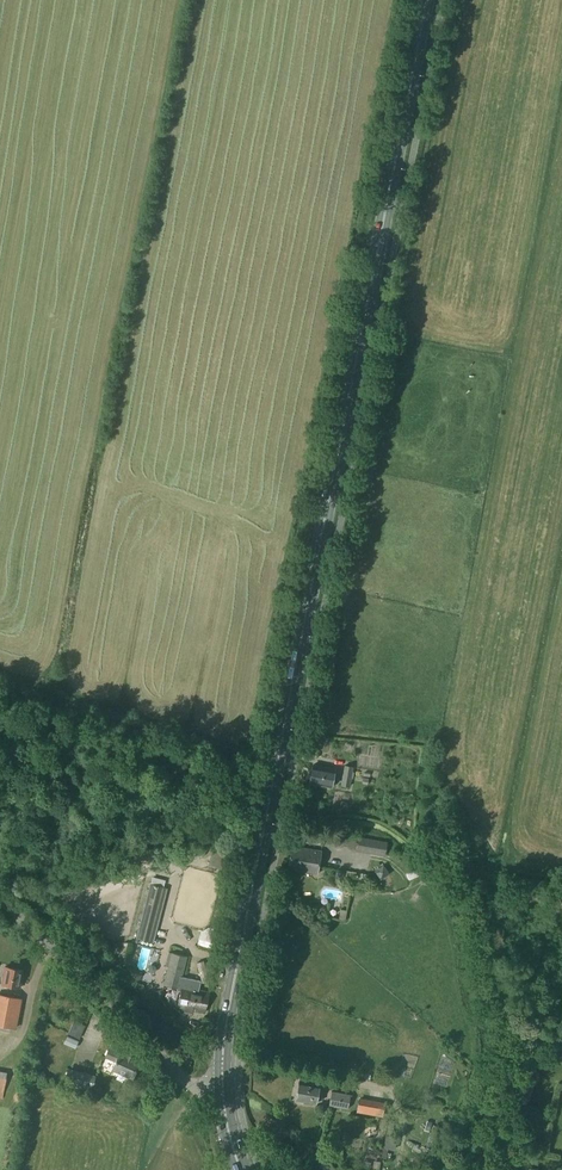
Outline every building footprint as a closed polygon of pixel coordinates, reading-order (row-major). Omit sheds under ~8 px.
[(331,788),(335,769),(313,765),(310,783),(331,788)] [(350,785),(352,767),(344,766),(341,785),(350,785)] [(384,855),(387,841),(359,836),(357,849),(384,855)] [(165,860),(199,855),(197,842),(164,846),(165,860)] [(317,874),(321,851),(292,846),(288,869),(317,874)] [(382,865),(374,872),(381,879),(389,872),(382,865)] [(417,867),(406,872),(409,880),(420,875),(417,867)] [(336,869),(334,884),(342,886),(344,870),(336,869)] [(149,941),(165,880),(153,877),(136,938),(149,941)] [(186,957),(171,953),(163,985),(177,989),(177,990),(180,991),(177,1007),(204,1013),(209,993),(182,987),(182,985),(179,984),(186,957)] [(127,962),(122,967),(137,980),(142,975),(127,962)] [(22,970),(5,967),(2,985),(19,989),(22,970)] [(16,1030),(22,998),(0,994),(0,1026),(16,1030)] [(63,1043),(75,1048),(79,1040),(66,1035),(63,1043)] [(115,1062),(112,1068),(132,1077),(140,1061),(133,1058),(133,1057),(127,1055),(119,1051),(118,1052),(109,1048),(104,1057),(115,1062)] [(37,1073),(40,1078),(45,1075),(42,1070),(37,1073)] [(299,1081),(296,1100),(315,1104),(316,1099),(322,1100),(324,1085),(299,1081)] [(350,1095),(331,1091),(328,1109),(334,1110),(334,1106),(348,1109),(350,1095)] [(381,1116),(383,1103),(358,1099),(356,1111),(381,1116)]
